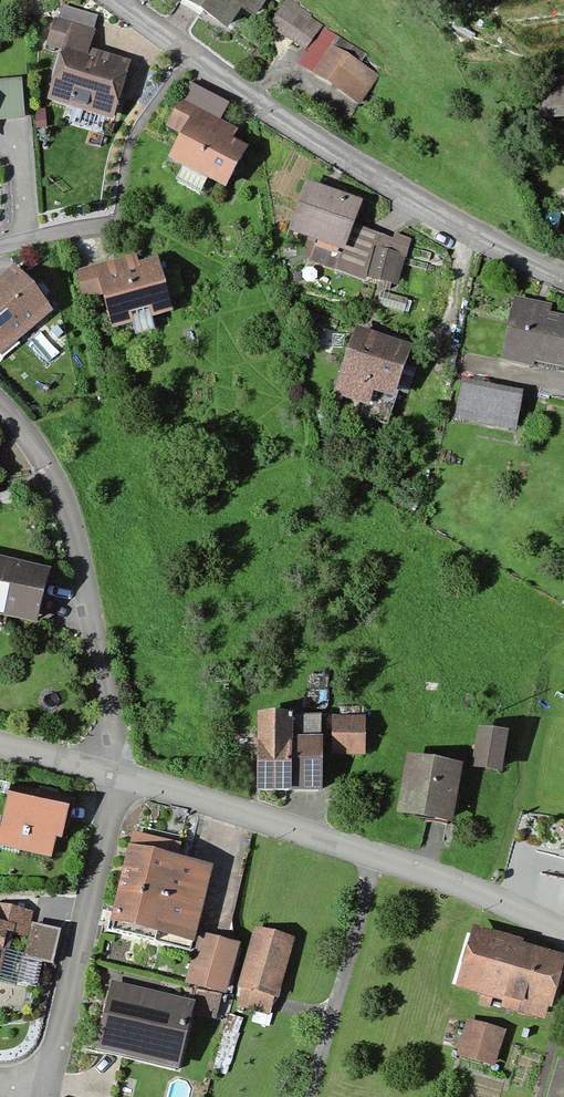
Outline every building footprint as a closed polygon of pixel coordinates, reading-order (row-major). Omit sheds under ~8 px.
[(227,25),(241,2),(255,11),(261,0),(188,0),(227,25)] [(359,101),(374,77),(355,65),(363,54),(287,5),(273,27),(311,51),(302,64),(359,101)] [(63,6),(59,19),(93,29),(97,15),(63,6)] [(91,31),(55,21),(48,43),(66,48),(51,100),(111,116),(126,62),(86,51),(91,31)] [(543,117),(563,117),(563,76),(544,76),(543,117)] [(0,80),(0,119),(24,118),(21,78),(0,80)] [(190,87),(171,125),(185,132),(172,159),(225,184),(243,147),(228,140),(233,131),(215,122),(224,103),(190,87)] [(45,108),(35,109),(36,128),(47,127),(45,108)] [(359,202),(308,183),(291,230),(342,248),(359,202)] [(408,245),(354,226),(339,269),(365,279),(367,272),(396,282),(408,245)] [(112,323),(168,310),(157,261),(136,266),(134,258),(80,271),(86,295),(105,290),(112,323)] [(13,267),(0,278),(0,350),(49,310),(13,267)] [(517,301),(504,359),(531,364),(533,357),(563,364),(563,319),(546,315),(547,307),(517,301)] [(408,347),(357,329),(337,390),(367,400),(372,386),(392,393),(408,347)] [(518,393),(465,384),(459,418),(512,427),(518,393)] [(0,560),(0,612),(33,620),(45,571),(0,560)] [(322,712),(258,712),(258,790),(322,790),(322,712)] [(333,716),(332,755),(366,756),(368,717),(333,716)] [(479,726),(471,767),(502,773),(510,732),(479,726)] [(460,766),(410,757),(401,811),(451,820),(460,766)] [(58,806),(10,796),(0,842),(49,852),(58,806)] [(209,867),(131,849),(114,919),(193,938),(209,867)] [(253,928),(238,989),(280,999),(295,938),(253,928)] [(476,932),(462,981),(550,1006),(563,959),(563,956),(476,932)] [(202,934),(185,982),(222,994),(238,946),(202,934)] [(192,1003),(114,985),(99,1049),(177,1067),(192,1003)] [(465,1017),(454,1057),(496,1069),(507,1029),(465,1017)] [(561,1063),(552,1096),(563,1096),(563,1064),(561,1063)]
